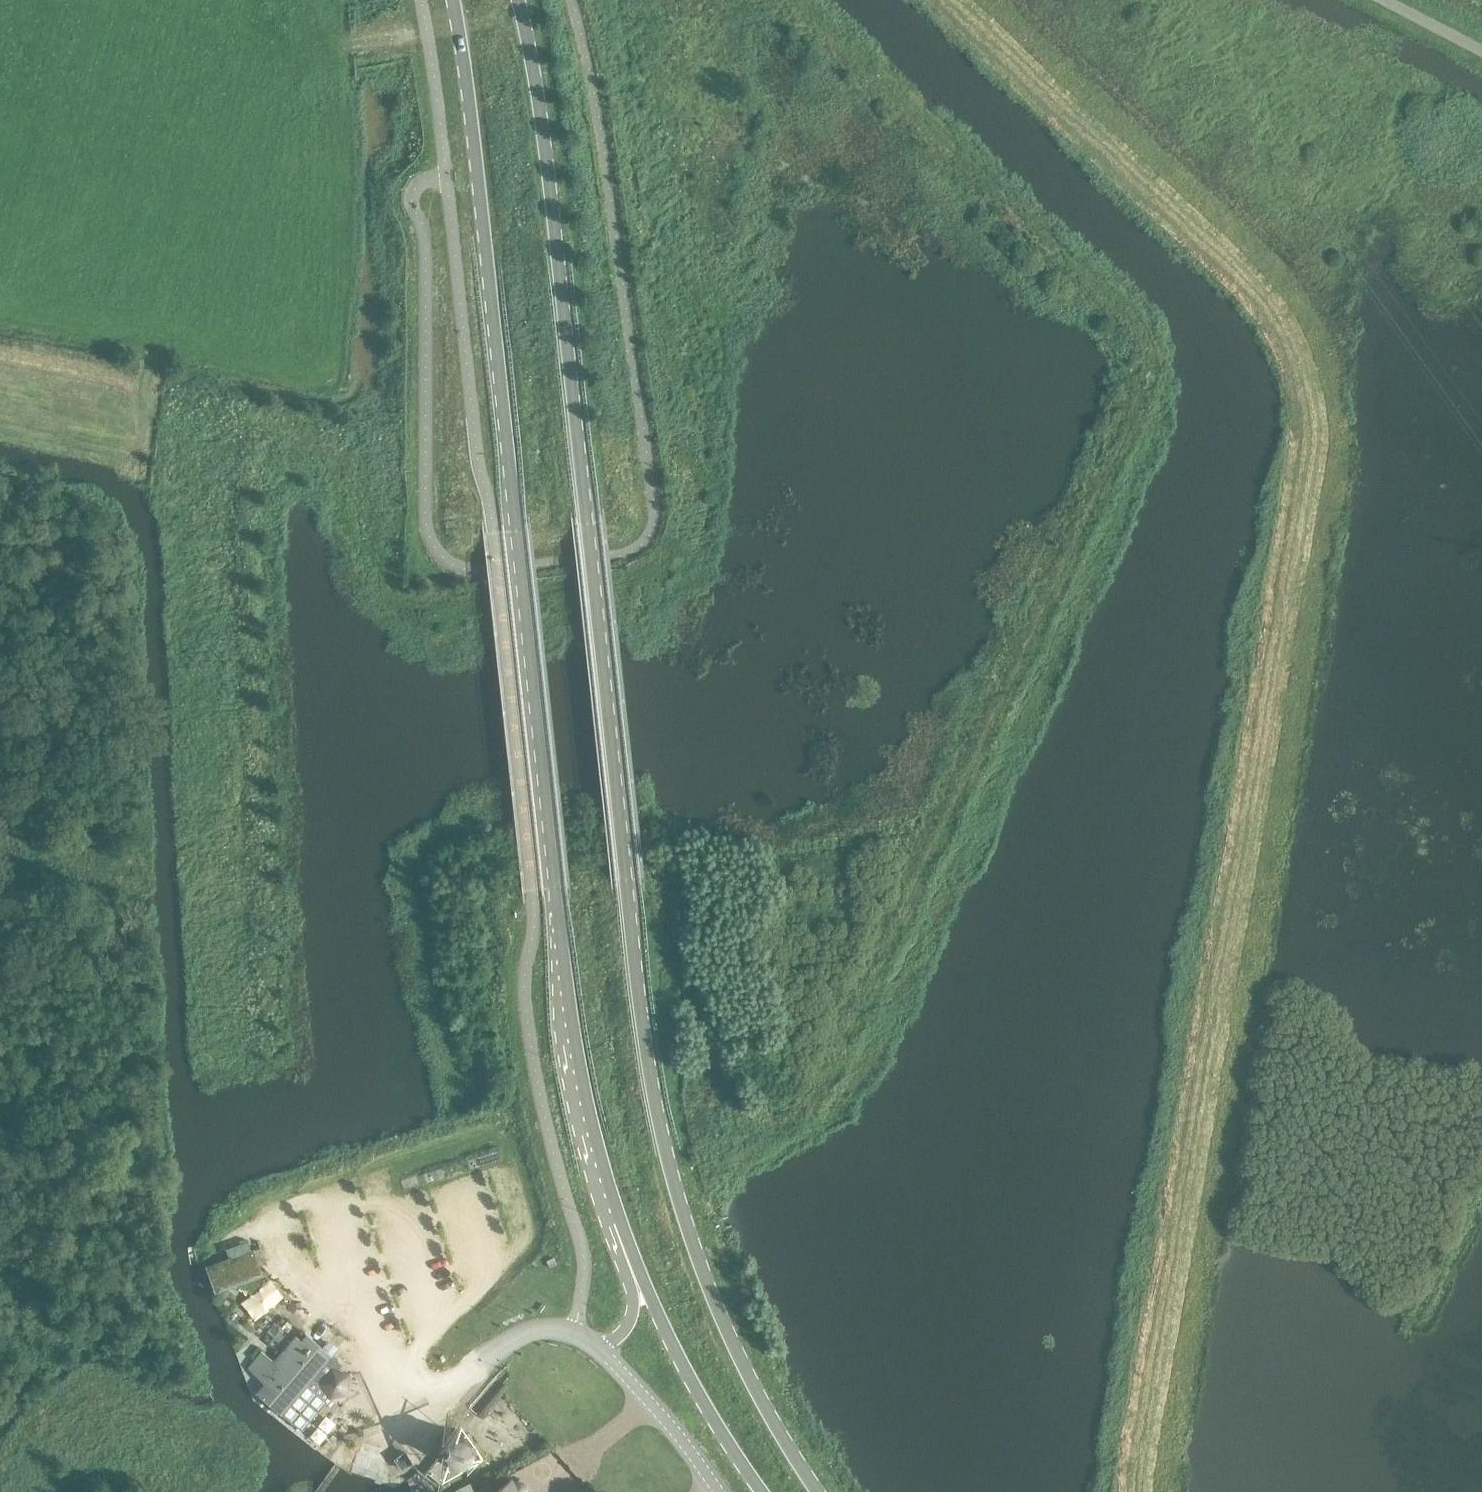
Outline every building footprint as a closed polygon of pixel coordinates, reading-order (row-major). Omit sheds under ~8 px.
[(499,1148),(489,1151),(492,1158),(501,1155),(499,1148)] [(413,1175),(415,1182),(492,1158),(489,1151),(413,1175)] [(415,1182),(413,1175),(404,1178),(407,1185),(415,1182)] [(253,1249),(207,1266),(217,1292),(262,1276),(262,1275),(253,1249)] [(303,1339),(297,1334),(274,1361),(261,1350),(247,1368),(250,1371),(264,1385),(257,1392),(281,1413),(314,1376),(319,1381),(332,1368),(336,1369),(341,1365),(306,1336),(303,1339)] [(329,1399),(348,1394),(349,1374),(336,1369),(332,1368),(319,1381),(329,1399)] [(466,1470),(474,1460),(475,1445),(463,1435),(445,1436),(435,1449),(442,1463),(438,1462),(427,1472),(443,1485),(453,1476),(453,1472),(466,1470)] [(401,1469),(403,1467),(411,1462),(404,1453),(395,1460),(401,1469)] [(527,1491),(513,1474),(490,1491),(527,1491)] [(474,1491),(470,1482),(456,1489),(453,1491),(474,1491)]
